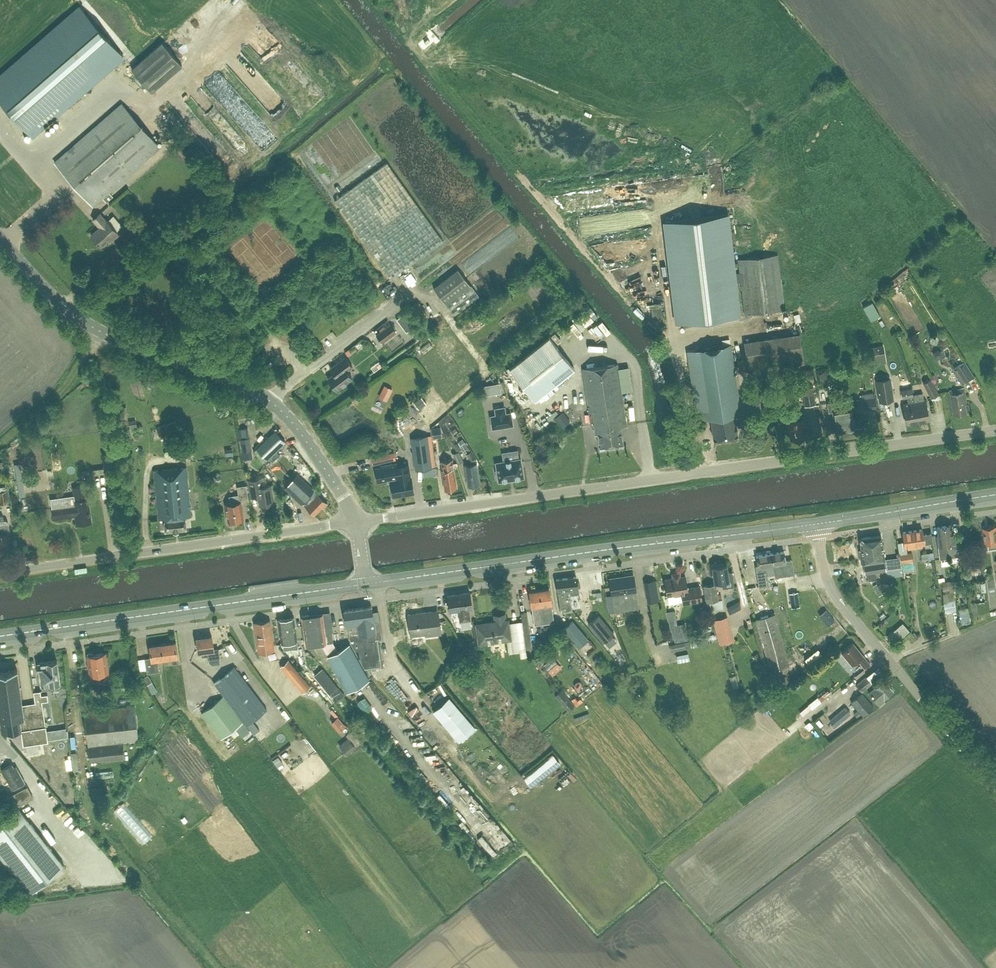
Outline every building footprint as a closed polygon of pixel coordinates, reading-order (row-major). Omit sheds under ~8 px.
[(124,57),(80,6),(0,76),(0,99),(33,136),(124,57)] [(152,91),(182,65),(161,41),(131,68),(152,91)] [(117,183),(129,173),(160,146),(121,103),(54,162),(93,205),(102,197),(106,201),(112,196),(108,191),(117,183)] [(387,162),(334,199),(390,277),(401,270),(403,272),(398,276),(407,287),(418,279),(409,268),(405,270),(403,268),(442,240),(387,162)] [(113,239),(119,234),(107,220),(106,220),(99,213),(93,218),(100,226),(91,234),(101,246),(111,237),(113,239)] [(740,281),(739,272),(733,272),(726,213),(664,220),(676,322),(738,314),(734,282),(740,281)] [(111,217),(119,230),(124,227),(116,214),(111,217)] [(739,272),(740,281),(744,313),(783,309),(777,254),(737,259),(739,272)] [(457,268),(433,287),(445,303),(470,284),(457,268)] [(644,276),(644,268),(622,269),(622,277),(644,276)] [(629,291),(639,287),(638,283),(627,287),(629,291)] [(894,291),(892,287),(883,293),(885,297),(894,291)] [(426,313),(419,301),(411,306),(418,318),(426,313)] [(872,301),(863,306),(870,319),(879,314),(872,301)] [(652,318),(662,317),(661,306),(651,308),(652,318)] [(396,318),(406,331),(413,326),(403,313),(396,318)] [(596,318),(603,331),(607,329),(600,316),(596,318)] [(381,342),(396,331),(390,323),(375,334),(381,342)] [(564,345),(569,342),(560,326),(555,329),(564,345)] [(574,349),(590,342),(587,335),(570,342),(574,349)] [(509,368),(534,400),(574,368),(549,336),(509,368)] [(686,350),(695,410),(702,409),(703,418),(710,417),(713,438),(737,435),(734,414),(740,413),(730,344),(686,350)] [(871,358),(884,356),(882,345),(870,347),(871,358)] [(977,357),(978,366),(993,364),(992,349),(988,349),(988,356),(977,357)] [(333,373),(327,377),(336,389),(351,377),(346,370),(352,366),(345,357),(330,368),(333,373)] [(961,384),(968,380),(973,376),(964,361),(951,369),(961,384)] [(620,426),(626,425),(617,362),(582,368),(590,424),(593,424),(594,433),(598,433),(600,446),(623,442),(620,426)] [(829,375),(824,369),(817,375),(821,380),(829,375)] [(876,379),(879,401),(893,399),(890,376),(876,379)] [(930,397),(938,393),(930,378),(922,382),(930,397)] [(386,401),(392,389),(384,385),(378,397),(386,401)] [(804,406),(816,404),(813,386),(801,388),(804,406)] [(917,421),(912,394),(911,387),(901,389),(902,397),(907,396),(908,402),(902,403),(906,423),(917,421)] [(948,390),(952,414),(965,412),(965,411),(967,411),(969,409),(968,405),(966,403),(965,403),(964,403),(963,397),(965,397),(964,387),(956,389),(957,392),(951,393),(951,390),(948,390)] [(862,398),(856,399),(858,411),(875,408),(873,396),(873,391),(861,393),(862,398)] [(917,421),(929,419),(925,399),(923,399),(922,392),(912,394),(917,421)] [(835,431),(854,428),(851,407),(843,408),(842,399),(827,402),(828,410),(832,410),(835,431)] [(381,403),(378,412),(385,414),(388,405),(381,403)] [(561,408),(565,413),(572,408),(568,403),(561,408)] [(489,414),(492,427),(512,424),(510,410),(505,411),(504,405),(495,407),(496,413),(489,414)] [(803,425),(807,425),(806,418),(802,418),(801,412),(786,415),(790,438),(805,436),(803,425)] [(564,428),(572,421),(565,413),(557,420),(564,428)] [(172,433),(173,435),(179,433),(175,421),(156,427),(160,437),(172,433)] [(441,436),(440,425),(430,427),(432,437),(441,436)] [(256,448),(266,458),(284,441),(274,431),(256,448)] [(471,444),(479,441),(476,433),(468,437),(471,444)] [(251,449),(249,437),(240,438),(241,450),(251,449)] [(411,443),(414,463),(415,469),(431,467),(427,440),(411,443)] [(497,469),(495,469),(496,478),(498,477),(499,480),(522,476),(520,458),(514,459),(513,450),(501,452),(503,461),(496,462),(497,469)] [(458,463),(463,461),(459,451),(453,453),(458,463)] [(476,457),(472,451),(467,453),(471,460),(476,457)] [(394,453),(382,456),(383,462),(396,459),(394,453)] [(445,489),(455,487),(454,479),(455,479),(451,459),(440,460),(442,469),(441,469),(442,476),(443,476),(445,489)] [(477,475),(479,474),(476,462),(464,464),(466,477),(467,476),(469,485),(479,483),(477,475)] [(396,465),(394,466),(393,463),(380,465),(380,467),(375,468),(377,480),(387,479),(387,482),(390,481),(399,480),(396,465)] [(413,492),(411,476),(410,476),(408,463),(396,465),(399,480),(390,481),(392,495),(413,492)] [(185,515),(191,515),(186,466),(153,469),(158,518),(164,518),(165,529),(186,527),(185,515)] [(322,505),(323,507),(327,503),(315,492),(314,492),(310,488),(311,487),(296,474),(284,486),(302,503),(304,501),(305,502),(304,503),(314,513),(322,505)] [(309,474),(306,477),(313,486),(317,482),(309,474)] [(360,480),(365,490),(375,485),(370,476),(360,480)] [(261,477),(248,479),(251,496),(258,495),(260,504),(273,502),(270,484),(262,485),(261,477)] [(239,499),(248,498),(246,484),(237,485),(238,493),(229,495),(230,502),(225,503),(228,521),(243,518),(240,500),(239,500),(239,499)] [(85,498),(83,488),(83,485),(72,487),(75,504),(52,507),(54,517),(76,514),(78,523),(91,521),(87,498),(85,498)] [(0,491),(0,503),(9,502),(7,490),(0,491)] [(10,539),(8,523),(0,524),(0,548),(10,546),(9,540),(10,539)] [(943,525),(948,557),(956,556),(954,543),(955,543),(953,532),(952,532),(950,524),(943,525)] [(936,535),(939,558),(948,557),(943,525),(936,526),(938,534),(936,535)] [(995,547),(995,525),(983,526),(986,543),(988,542),(989,548),(995,547)] [(924,542),(932,541),(930,532),(922,533),(922,528),(902,531),(904,545),(924,543),(924,542)] [(880,534),(871,535),(873,546),(871,546),(875,571),(885,569),(885,568),(891,567),(890,557),(884,558),(880,534)] [(873,546),(871,535),(861,537),(859,539),(860,548),(858,548),(860,562),(862,562),(864,572),(875,571),(871,546),(873,546)] [(790,558),(784,559),(783,550),(771,552),(774,573),(774,575),(792,572),(790,558)] [(902,569),(913,567),(911,551),(900,553),(902,569)] [(774,573),(771,552),(755,555),(758,575),(756,575),(758,585),(768,584),(767,574),(774,573)] [(722,587),(733,585),(731,571),(727,571),(725,564),(712,566),(714,581),(721,580),(722,587)] [(940,576),(941,580),(952,578),(951,571),(945,573),(946,575),(940,576)] [(685,575),(664,579),(667,595),(681,592),(682,602),(701,599),(699,585),(687,587),(685,575)] [(577,586),(579,586),(579,582),(577,582),(576,576),(555,578),(557,589),(560,611),(572,609),(570,593),(578,592),(577,586)] [(615,610),(637,606),(635,590),(633,576),(619,579),(618,576),(609,577),(611,594),(612,593),(615,610)] [(645,588),(655,586),(654,579),(644,581),(645,588)] [(942,592),(945,612),(956,610),(951,580),(941,581),(942,590),(949,588),(950,591),(942,592)] [(715,583),(703,585),(706,600),(709,599),(710,608),(722,606),(720,594),(717,594),(715,583)] [(551,602),(549,587),(539,589),(543,622),(553,621),(551,602)] [(534,624),(543,622),(539,589),(529,590),(531,605),(532,609),(534,624)] [(468,607),(471,607),(469,591),(447,594),(449,610),(458,608),(460,620),(469,618),(468,607)] [(788,605),(796,599),(788,591),(781,597),(788,605)] [(379,619),(373,620),(371,605),(343,609),(345,625),(346,624),(346,629),(348,629),(350,640),(364,668),(382,665),(378,638),(381,638),(379,619)] [(419,612),(407,613),(410,632),(424,630),(424,634),(440,632),(439,620),(437,609),(431,610),(419,612)] [(520,612),(521,620),(526,649),(526,653),(532,653),(529,630),(526,611),(520,612)] [(302,615),(302,616),(305,644),(311,643),(312,646),(317,645),(317,642),(326,641),(332,640),(331,630),(329,612),(308,615),(308,614),(302,615)] [(729,613),(715,615),(718,640),(733,638),(729,613)] [(754,618),(761,642),(780,636),(774,613),(754,618)] [(588,623),(604,642),(614,633),(599,615),(588,623)] [(296,639),(293,616),(278,618),(281,642),(283,641),(284,648),(292,647),(291,640),(296,639)] [(507,644),(518,643),(519,650),(526,649),(521,620),(508,622),(507,618),(505,619),(504,616),(495,617),(495,620),(476,623),(478,642),(506,638),(507,644)] [(269,619),(254,622),(258,651),(274,649),(269,619)] [(578,646),(587,638),(572,620),(562,628),(578,646)] [(900,636),(910,630),(904,621),(895,627),(900,636)] [(556,630),(555,622),(544,623),(545,631),(556,630)] [(685,637),(684,623),(673,624),(675,639),(685,637)] [(911,641),(917,635),(913,631),(907,636),(911,641)] [(208,658),(219,656),(218,648),(213,648),(211,635),(196,637),(198,651),(201,650),(202,655),(208,654),(208,658)] [(788,665),(780,636),(761,642),(769,670),(788,665)] [(175,641),(160,643),(162,657),(171,656),(172,662),(178,662),(177,655),(175,641)] [(675,649),(690,647),(689,641),(674,643),(675,649)] [(864,667),(869,663),(852,642),(841,651),(851,664),(858,659),(864,667)] [(159,670),(157,658),(162,657),(160,643),(149,645),(151,657),(144,658),(146,672),(159,670)] [(347,690),(368,678),(348,644),(327,655),(347,690)] [(102,681),(109,680),(105,652),(87,654),(90,674),(101,673),(102,681)] [(688,653),(676,655),(677,661),(689,659),(688,653)] [(50,682),(59,681),(57,659),(38,661),(39,676),(40,676),(41,683),(42,683),(42,688),(51,687),(50,682)] [(292,664),(284,670),(302,692),(310,685),(292,664)] [(213,681),(224,695),(243,721),(246,724),(267,708),(234,665),(213,681)] [(336,700),(343,694),(337,686),(338,686),(322,667),(314,674),(329,693),(330,692),(336,700)] [(1,729),(21,726),(21,729),(36,727),(38,741),(47,740),(42,702),(35,703),(36,713),(24,715),(17,669),(0,671),(0,720),(1,729)] [(871,683),(865,676),(855,685),(861,691),(871,683)] [(882,698),(892,690),(883,679),(868,692),(878,704),(883,700),(882,698)] [(829,688),(819,694),(822,699),(832,693),(829,688)] [(568,710),(574,704),(560,689),(554,694),(568,710)] [(41,700),(48,699),(47,693),(40,694),(40,690),(33,691),(35,701),(35,703),(42,702),(41,700)] [(872,705),(860,692),(850,701),(861,715),(872,705)] [(243,721),(224,695),(202,712),(221,738),(236,727),(243,721)] [(448,696),(432,710),(459,740),(474,727),(448,696)] [(812,706),(821,701),(818,696),(809,701),(812,706)] [(835,725),(853,713),(847,704),(829,715),(835,725)] [(134,705),(83,711),(88,746),(90,762),(124,758),(123,742),(138,740),(134,705)] [(340,726),(347,721),(340,713),(334,717),(340,726)] [(243,721),(236,727),(242,735),(249,729),(243,721)] [(347,754),(356,746),(348,736),(339,744),(347,754)] [(12,788),(25,782),(16,765),(14,766),(12,763),(0,769),(4,776),(5,776),(12,788)] [(422,763),(414,766),(416,772),(424,769),(422,763)] [(0,825),(0,855),(29,892),(64,864),(20,809),(0,825)]
